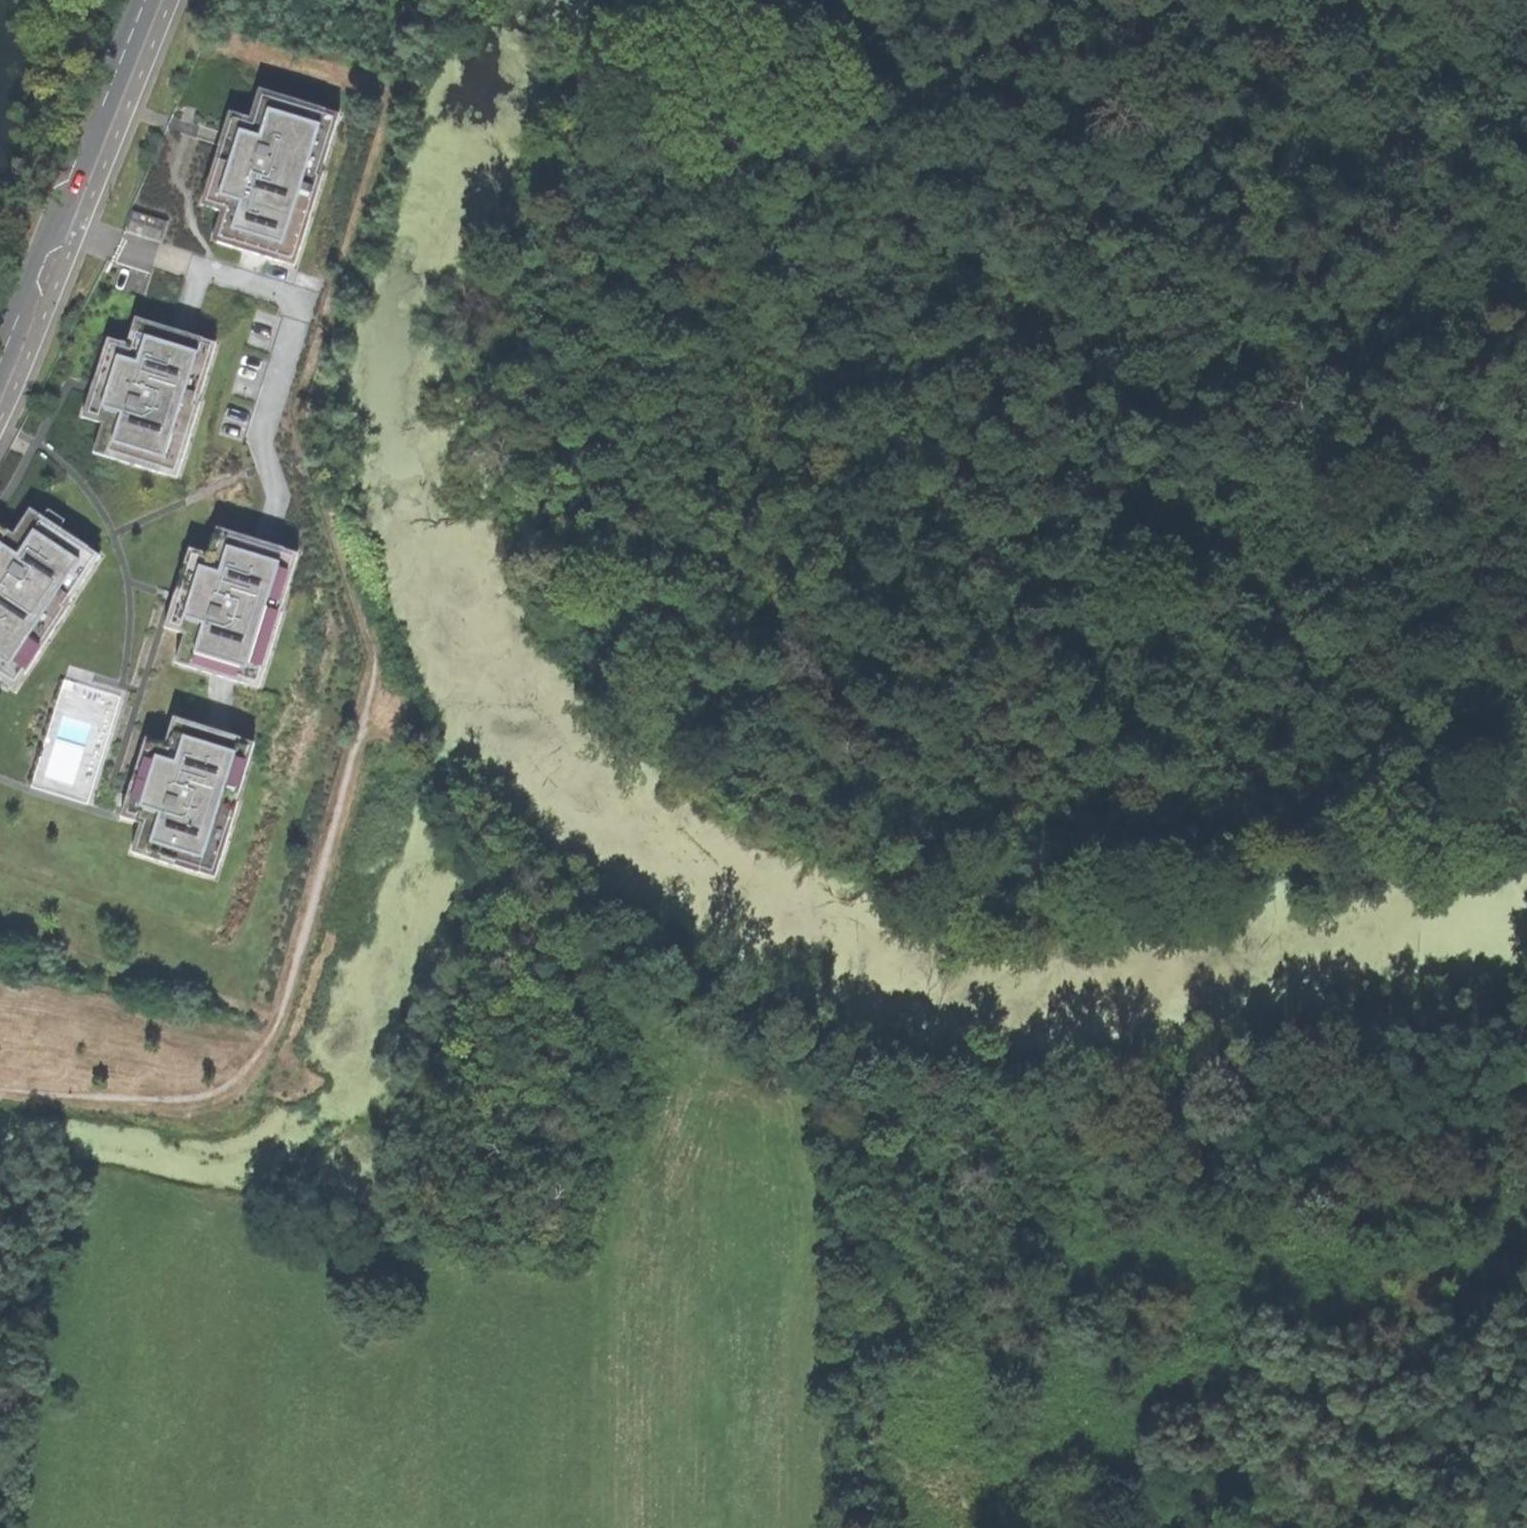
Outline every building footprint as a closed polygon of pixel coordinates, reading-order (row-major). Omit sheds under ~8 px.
[(347,120),(264,97),(256,125),(232,119),(226,139),(211,193),(205,214),(225,219),(216,249),(304,273),(347,120)] [(99,454),(182,479),(224,342),(182,329),(137,316),(130,341),(110,335),(96,381),(94,386),(83,421),(107,428),(99,454)] [(14,690),(100,551),(27,506),(10,533),(0,527),(0,681),(14,690)] [(266,688),(307,551),(266,539),(220,526),(211,557),(192,551),(181,588),(169,628),(191,635),(183,664),(220,675),(266,688)] [(135,855),(217,881),(261,745),(220,732),(176,718),(167,746),(147,739),(134,778),(132,787),(121,820),(144,827),(135,855)]
